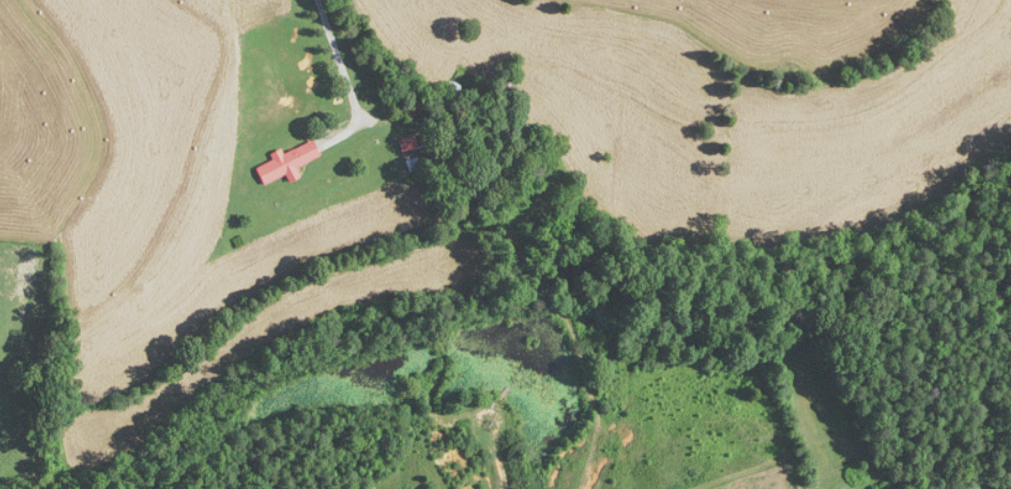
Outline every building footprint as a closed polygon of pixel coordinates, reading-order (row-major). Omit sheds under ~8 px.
[(272,157),(273,159),(256,167),(264,184),(287,174),(290,181),(301,176),(297,167),(321,156),(313,138),(272,157)] [(410,173),(422,168),(417,157),(406,161),(410,173)]
